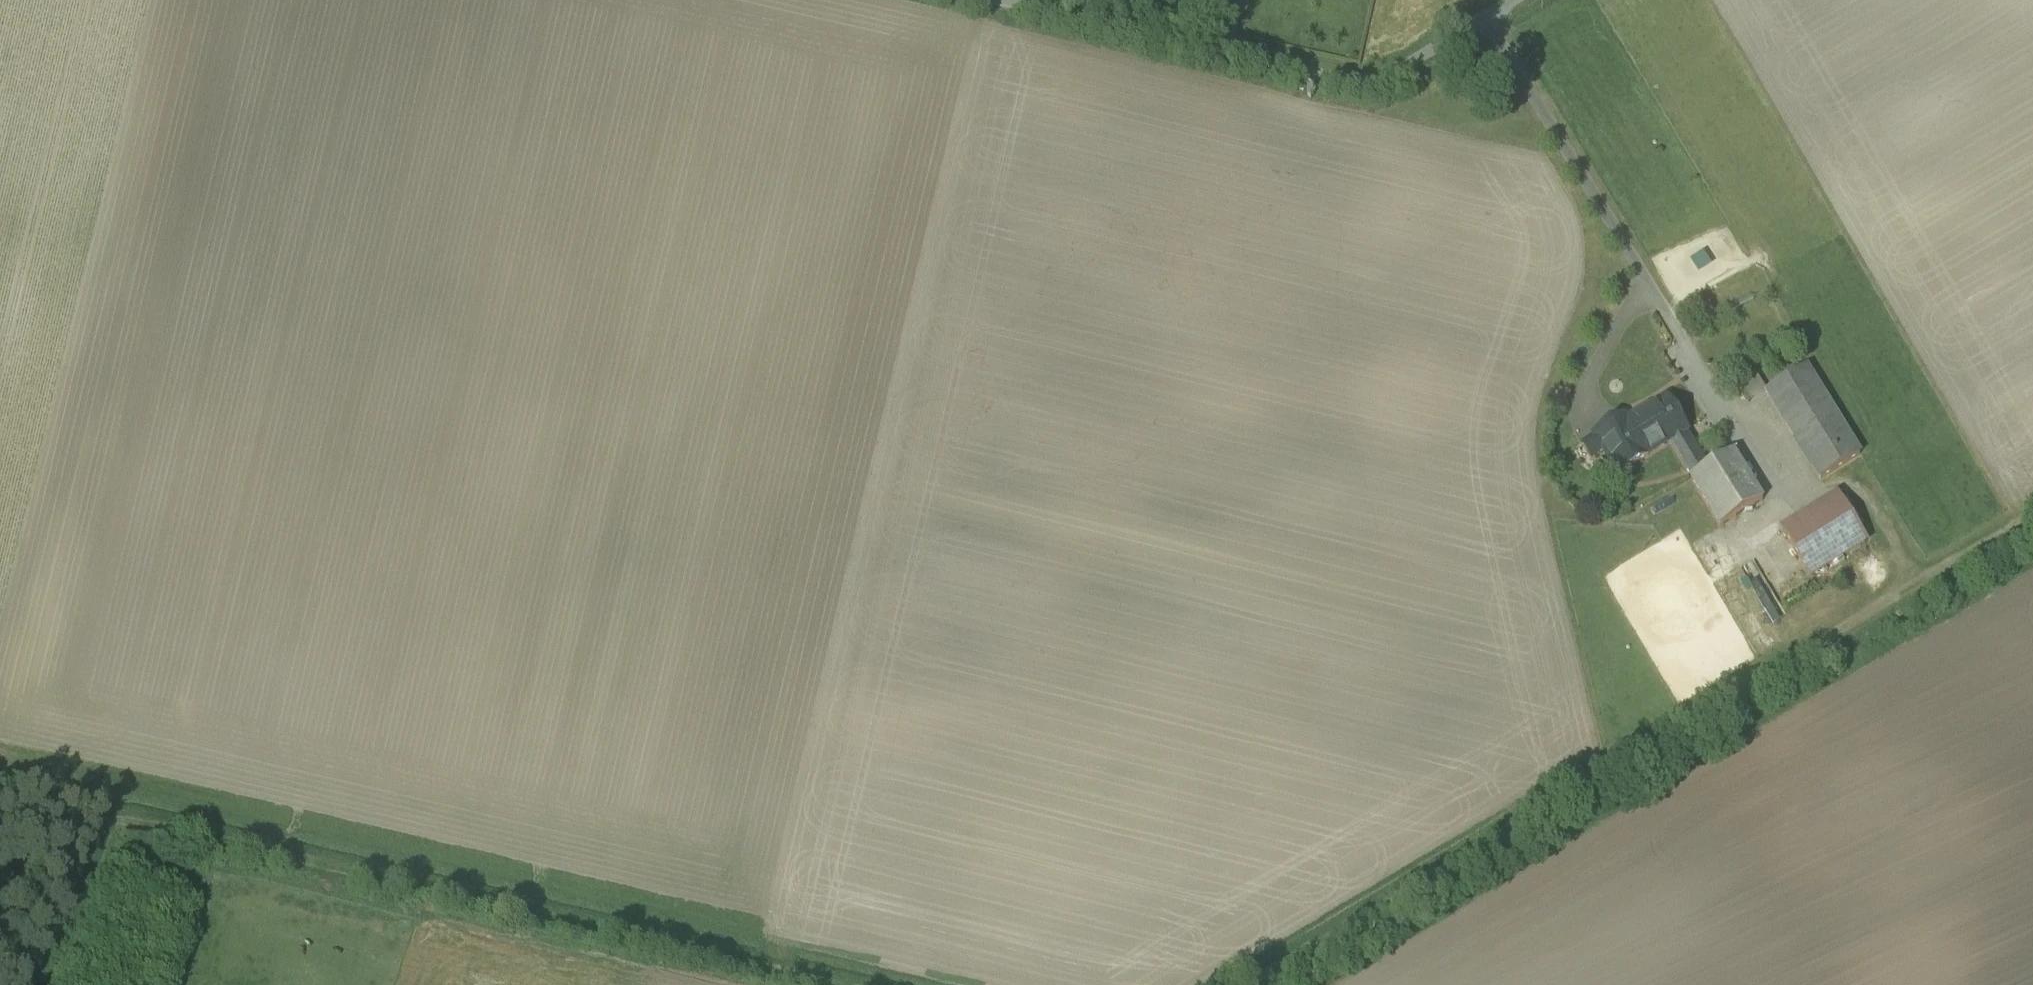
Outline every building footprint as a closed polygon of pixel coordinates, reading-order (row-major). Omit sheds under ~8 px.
[(1859,456),(1805,368),(1766,392),(1820,480),(1859,456)] [(1755,374),(1738,385),(1748,403),(1766,392),(1755,374)] [(1640,412),(1624,422),(1622,418),(1595,435),(1595,436),(1604,451),(1618,474),(1669,443),(1686,432),(1687,432),(1667,400),(1642,415),(1640,412)] [(1708,468),(1686,432),(1669,443),(1691,479),(1708,468)] [(1595,436),(1580,445),(1590,461),(1604,451),(1595,436)] [(1691,479),(1690,479),(1720,528),(1762,502),(1732,453),(1708,468),(1691,479)] [(1837,496),(1782,530),(1810,576),(1865,542),(1837,496)] [(1775,594),(1762,600),(1773,624),(1787,618),(1775,594)]
